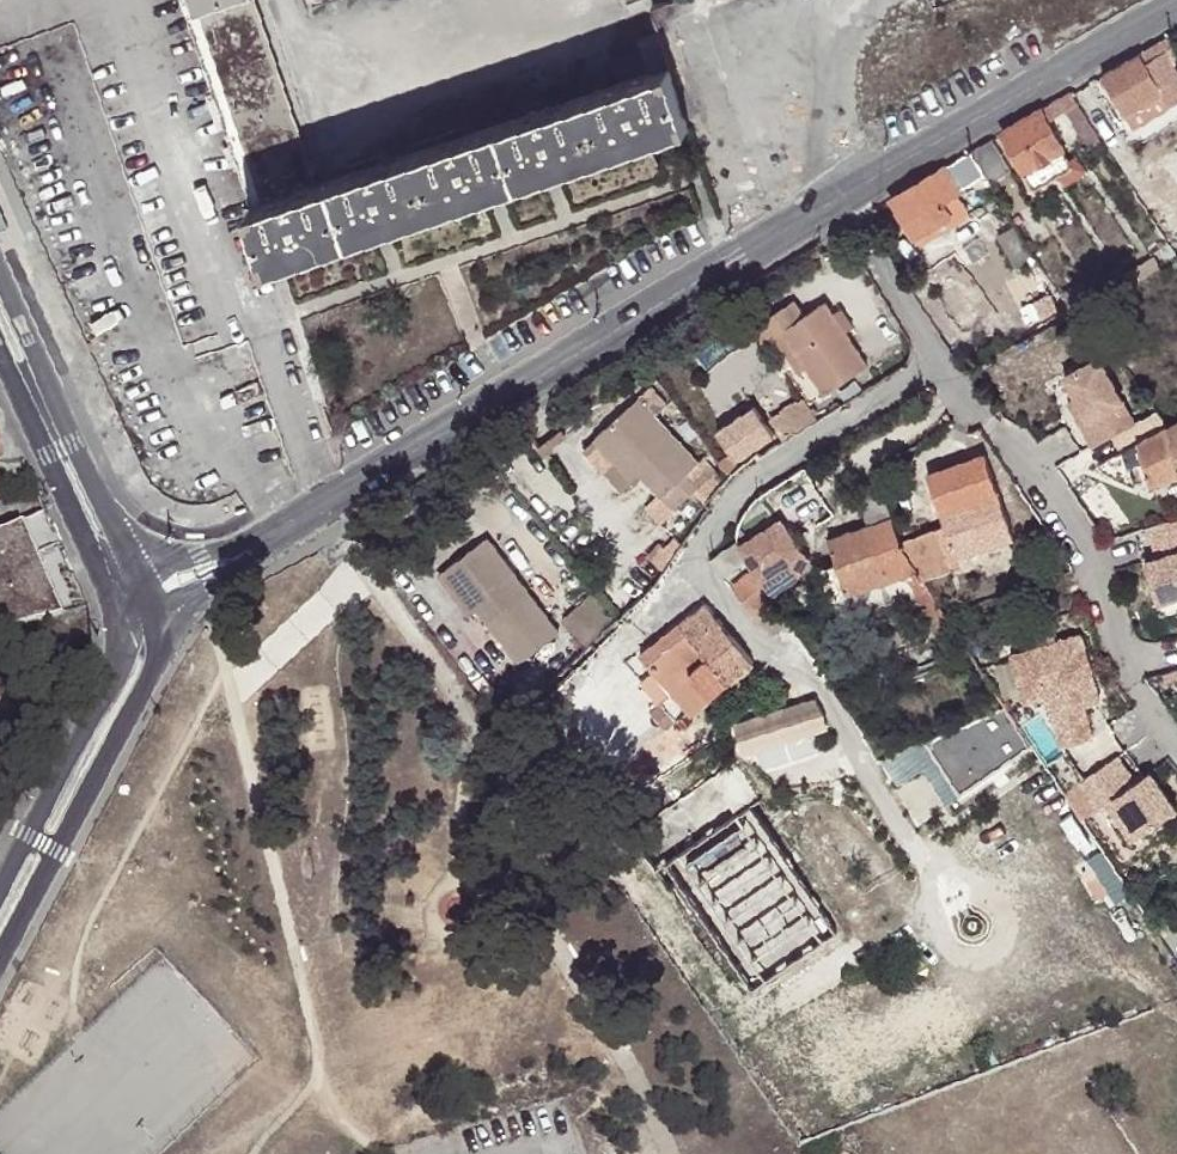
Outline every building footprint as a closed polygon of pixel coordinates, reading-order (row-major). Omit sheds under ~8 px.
[(253,206),(264,202),(198,0),(185,0),(253,206)] [(264,202),(318,184),(258,0),(198,0),(264,202)] [(310,8),(326,3),(325,0),(307,0),(310,8)] [(318,184),(264,202),(253,206),(273,265),(693,126),(674,67),(663,34),(642,41),(652,73),(318,184)] [(1171,35),(1138,53),(1145,62),(1175,43),(1171,35)] [(1138,53),(1100,75),(1123,115),(1161,93),(1145,62),(1138,53)] [(1070,91),(1039,110),(1046,119),(1066,107),(1076,101),(1070,91)] [(1161,93),(1123,115),(1130,127),(1169,105),(1161,93)] [(1076,101),(1066,107),(1087,143),(1099,136),(1076,101)] [(1039,110),(1001,132),(1025,171),(1064,149),(1046,119),(1039,110)] [(990,138),(970,151),(983,174),(990,181),(1009,170),(990,138)] [(1064,149),(1025,171),(1034,186),(1061,170),(1058,165),(1068,159),(1064,149)] [(970,151),(942,168),(956,189),(983,174),(970,151)] [(942,168),(889,199),(916,243),(923,244),(966,219),(965,210),(954,191),(956,189),(942,168)] [(1034,256),(1015,224),(998,235),(1018,266),(1034,256)] [(1125,275),(1131,282),(1161,268),(1156,258),(1125,275)] [(1043,312),(1050,323),(1071,312),(1064,298),(1043,312)] [(763,343),(770,338),(778,333),(799,318),(788,301),(751,326),(763,343)] [(778,333),(804,370),(821,395),(864,366),(843,334),(830,314),(822,303),(799,318),(778,333)] [(830,314),(843,334),(853,329),(839,308),(830,314)] [(796,376),(804,370),(778,333),(770,338),(796,376)] [(1096,355),(1059,375),(1072,398),(1084,422),(1077,426),(1088,447),(1133,424),(1096,355)] [(629,480),(618,467),(625,460),(636,472),(656,494),(641,507),(655,524),(696,487),(710,502),(723,486),(701,460),(696,465),(652,416),(664,404),(648,387),(581,449),(616,491),(629,480)] [(1065,402),(1077,426),(1084,422),(1072,398),(1065,402)] [(802,399),(765,416),(775,438),(812,421),(802,399)] [(716,431),(735,460),(772,436),(754,407),(716,431)] [(1163,427),(1176,469),(1176,420),(1163,427)] [(1163,427),(1094,462),(1096,466),(1108,474),(1133,482),(1126,469),(1139,462),(1152,483),(1176,475),(1176,476),(1176,469),(1163,427)] [(926,475),(943,525),(955,555),(1011,535),(981,454),(926,475)] [(726,455),(716,464),(725,476),(736,467),(726,455)] [(625,460),(618,467),(629,480),(636,472),(625,460)] [(889,519),(877,482),(854,488),(865,525),(889,519)] [(81,604),(40,511),(0,529),(0,624),(81,604)] [(736,543),(748,559),(754,569),(770,593),(795,575),(788,560),(791,557),(796,540),(779,518),(736,543)] [(889,519),(865,525),(826,538),(834,563),(844,593),(915,573),(896,540),(889,519)] [(1148,526),(1158,557),(1144,561),(1157,604),(1176,597),(1176,519),(1152,525),(1148,526)] [(943,525),(931,530),(945,572),(959,567),(955,555),(943,525)] [(931,530),(896,540),(915,573),(923,582),(945,572),(931,530)] [(438,571),(461,602),(469,596),(477,607),(515,662),(557,633),(487,536),(438,571)] [(641,553),(655,569),(677,543),(670,536),(659,547),(654,541),(641,553)] [(736,543),(735,541),(709,558),(721,577),(748,559),(736,543)] [(821,566),(830,597),(844,593),(834,563),(821,566)] [(770,593),(754,569),(730,587),(770,639),(790,625),(770,593)] [(830,597),(839,620),(907,598),(912,607),(920,603),(936,629),(948,621),(929,592),(923,582),(915,573),(844,593),(830,597)] [(589,583),(555,610),(576,636),(610,609),(589,583)] [(469,596),(461,602),(468,612),(477,607),(469,596)] [(690,715),(723,684),(750,662),(703,605),(642,657),(690,715)] [(1079,638),(1013,656),(1025,700),(1048,695),(1061,743),(1088,735),(1079,705),(1097,701),(1079,638)] [(1161,677),(1164,687),(1176,683),(1176,672),(1161,677)] [(815,700),(734,725),(743,756),(828,730),(815,700)] [(1003,704),(925,739),(958,791),(1030,745),(1003,704)] [(1082,778),(1101,805),(1109,800),(1118,794),(1144,832),(1176,809),(1176,807),(1153,771),(1137,781),(1118,753),(1082,778)] [(1144,832),(1118,794),(1109,800),(1135,838),(1144,832)]
